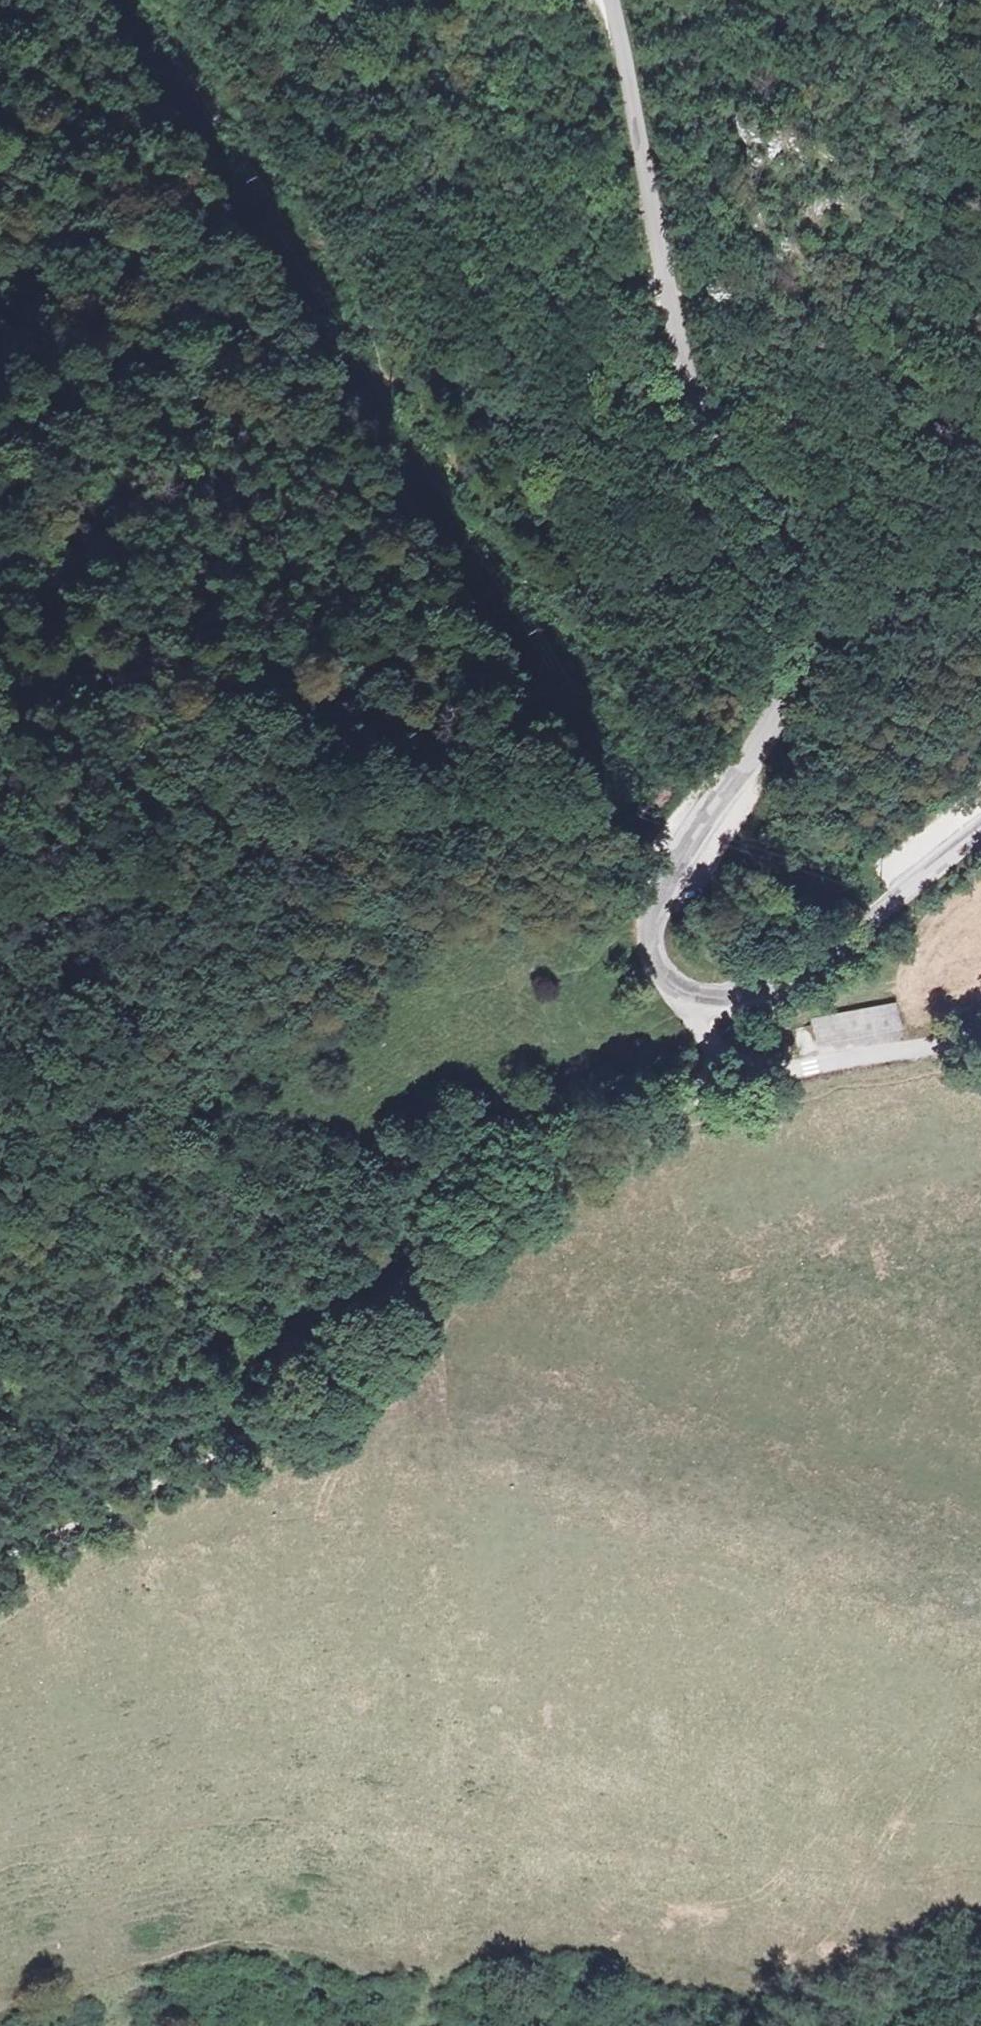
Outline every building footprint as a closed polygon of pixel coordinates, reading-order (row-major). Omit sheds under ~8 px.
[(895,1002),(810,1019),(815,1046),(900,1029),(895,1002)]
